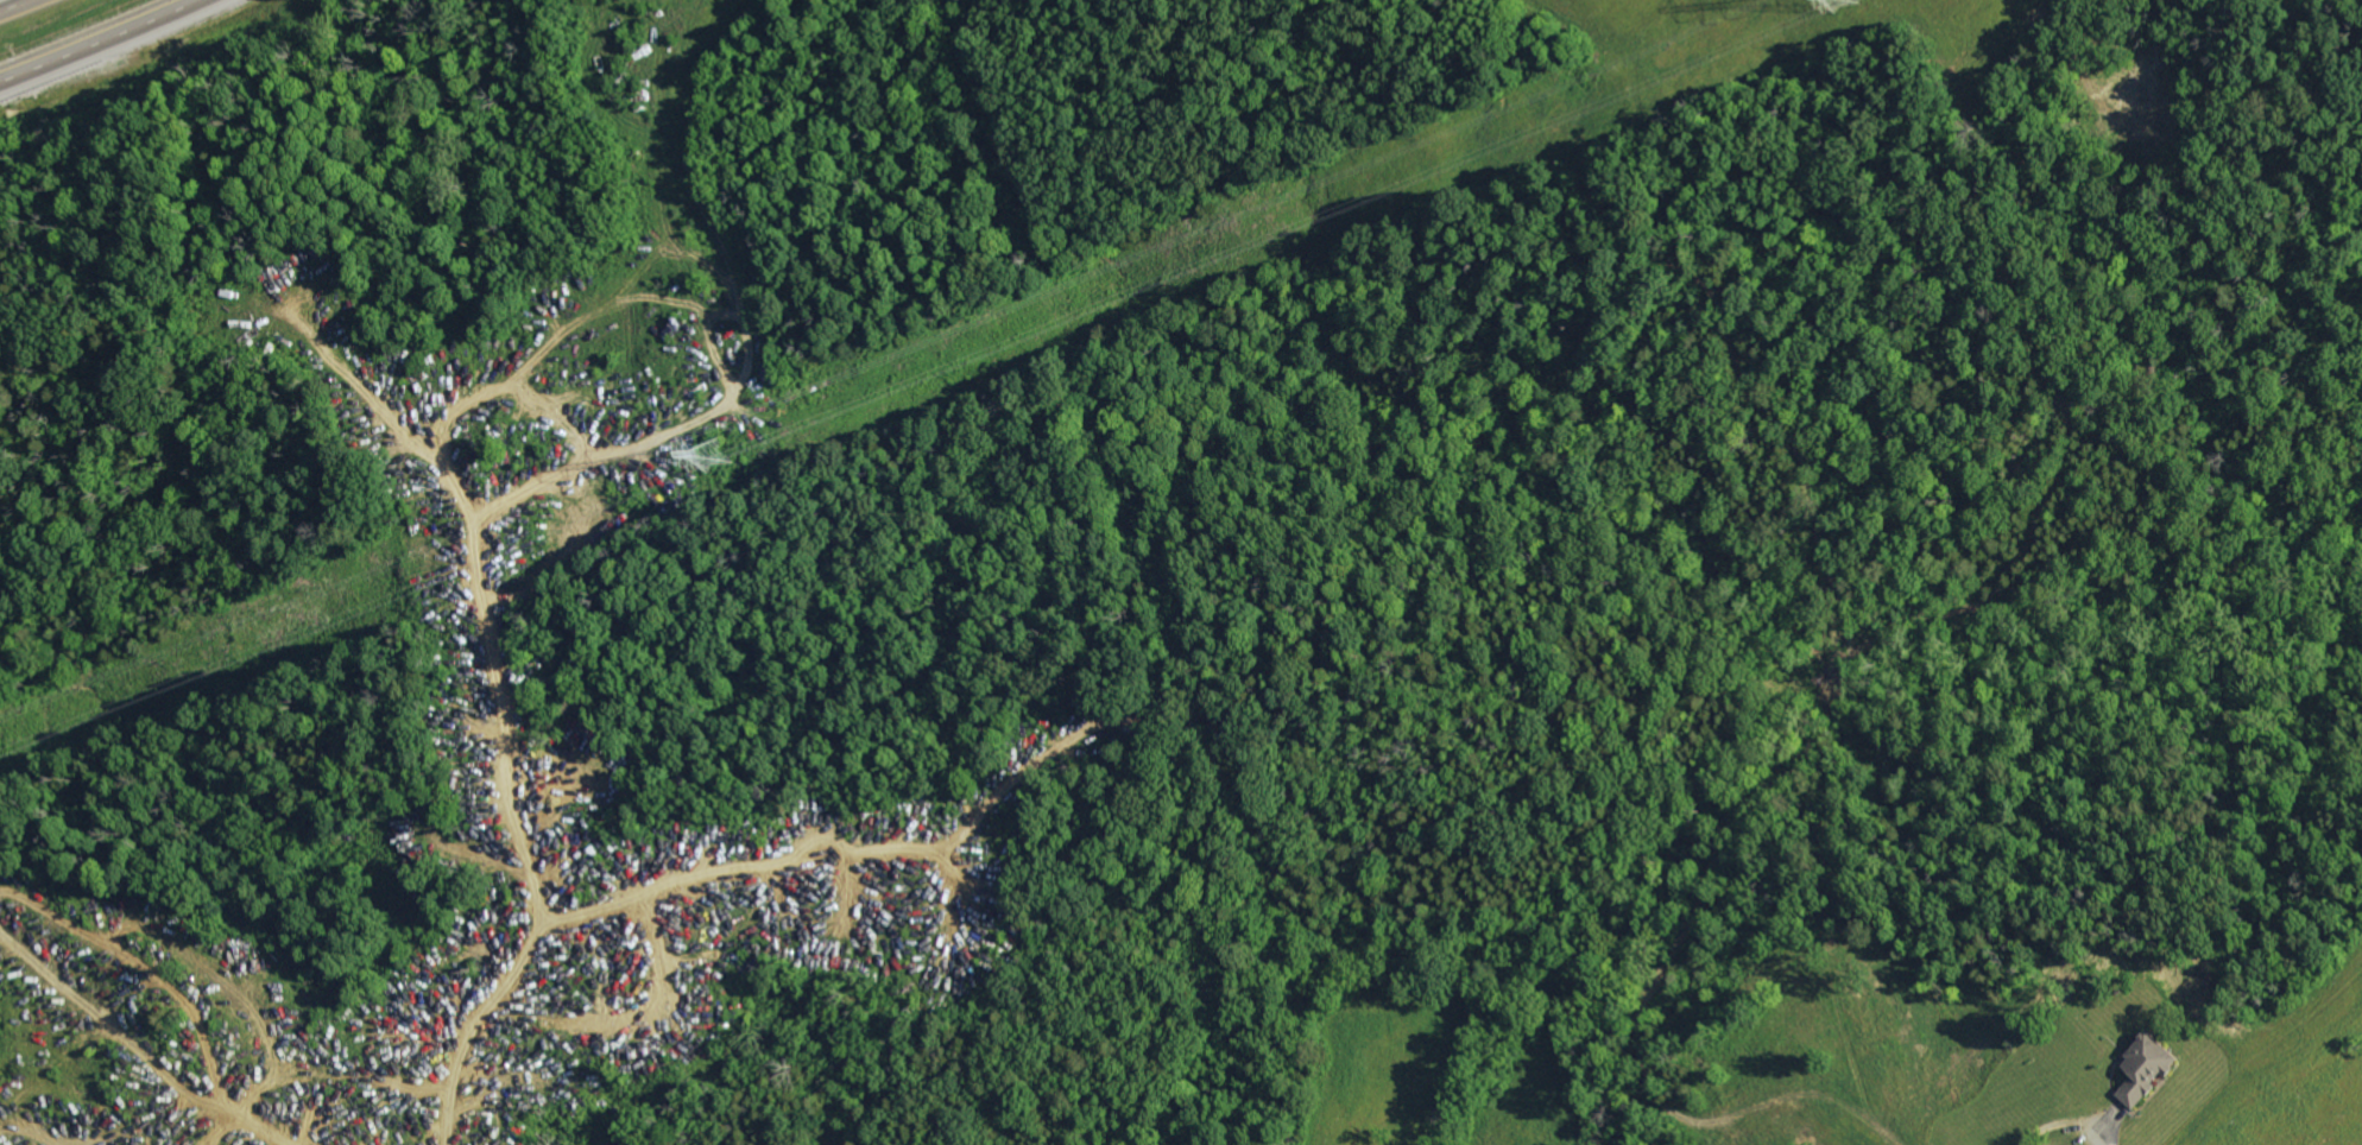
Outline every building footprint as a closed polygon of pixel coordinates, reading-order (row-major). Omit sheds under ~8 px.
[(2138,1111),(2161,1087),(2187,1059),(2158,1030),(2126,1063),(2138,1075),(2120,1094),(2138,1111)]
